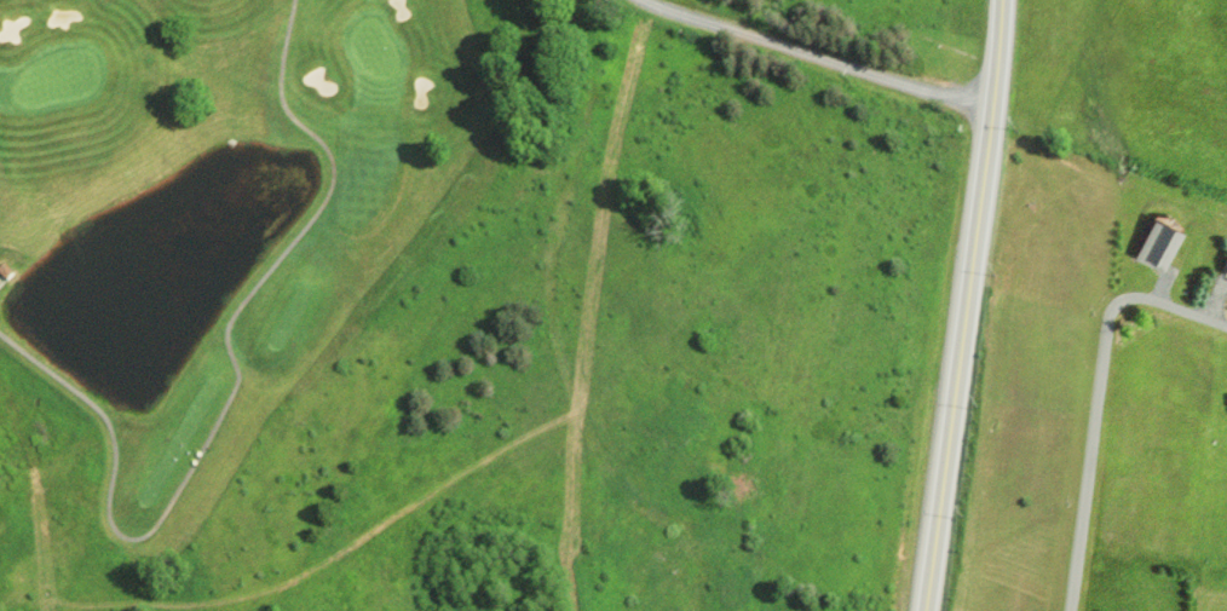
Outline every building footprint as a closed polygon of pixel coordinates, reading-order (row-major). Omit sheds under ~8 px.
[(1132,257),(1161,272),(1181,233),(1150,219),(1132,257)] [(2,278),(10,271),(2,263),(0,265),(0,276),(2,278)]
